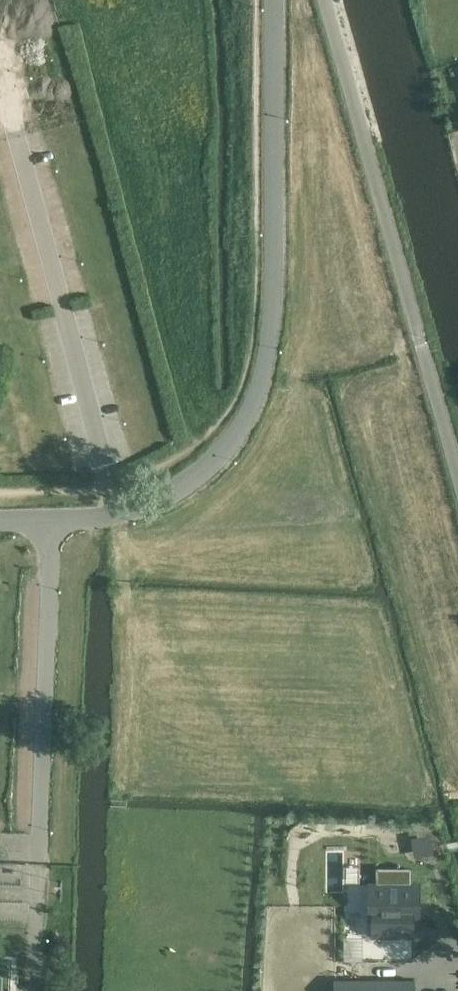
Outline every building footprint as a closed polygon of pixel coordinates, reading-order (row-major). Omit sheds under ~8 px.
[(370,885),(370,919),(374,919),(374,936),(373,936),(373,937),(411,937),(411,936),(411,919),(418,919),(418,885),(411,885),(411,869),(377,869),(377,885),(370,885)] [(334,978),(333,990),(416,990),(416,978),(334,978)]
